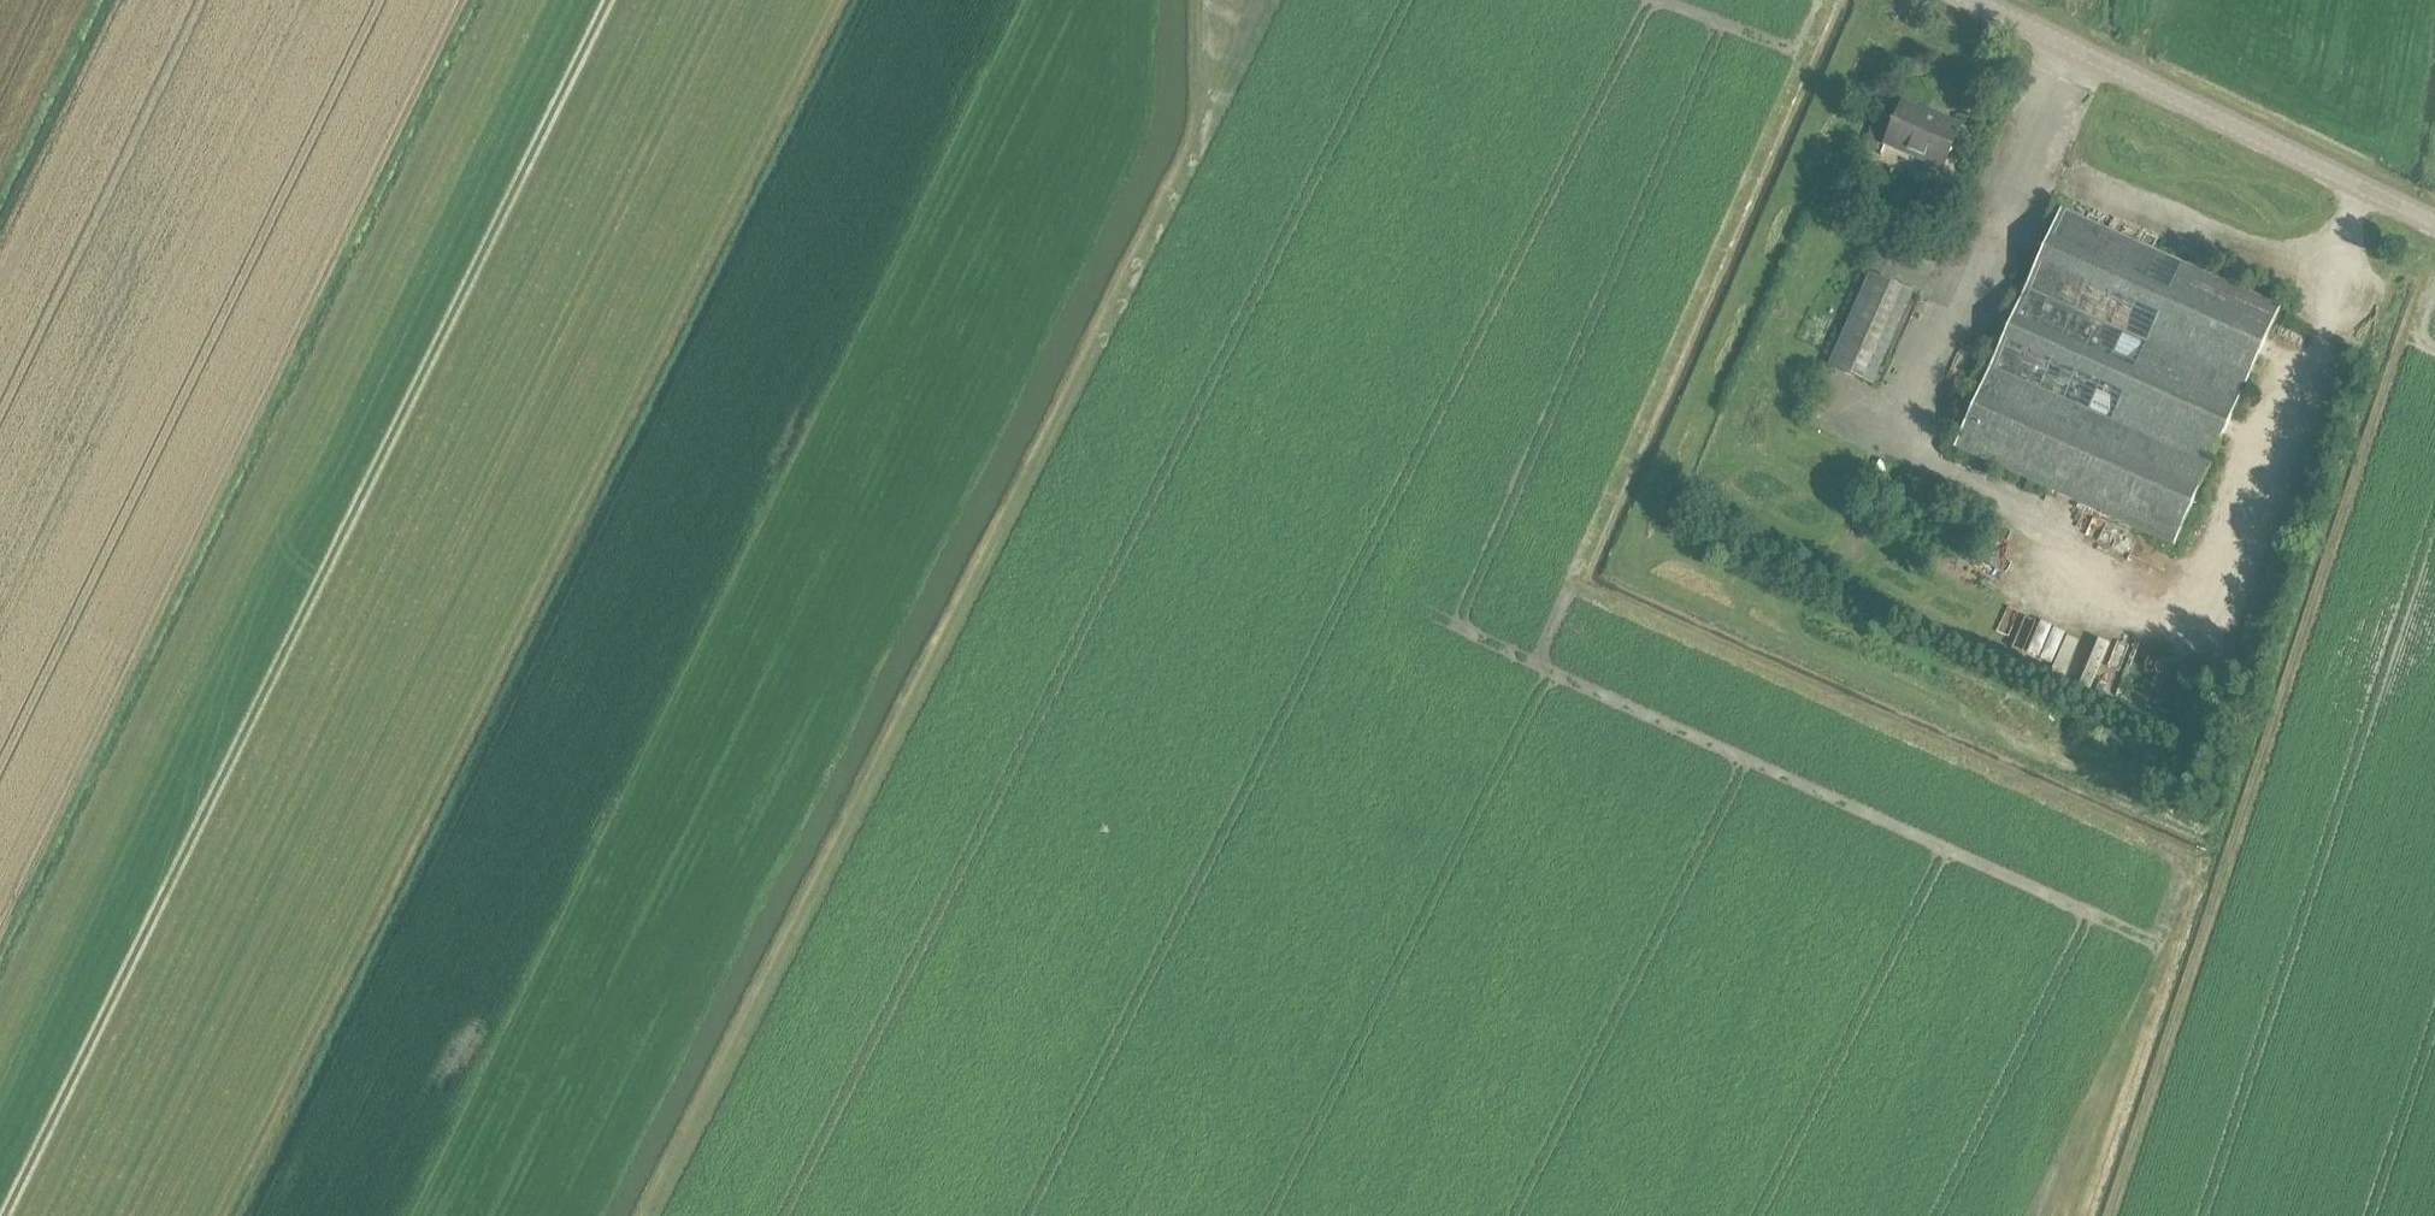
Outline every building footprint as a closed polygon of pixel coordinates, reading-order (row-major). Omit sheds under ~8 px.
[(1944,168),(1961,126),(1902,101),(1885,143),(1944,168)] [(2174,545),(2280,307),(2061,209),(1955,448),(2174,545)] [(1873,384),(1913,293),(1868,273),(1828,364),(1873,384)] [(2069,633),(2056,666),(2082,677),(2096,644),(2069,633)] [(2100,680),(2175,718),(2189,689),(2165,676),(2176,654),(2140,636),(2128,659),(2114,651),(2100,680)]
